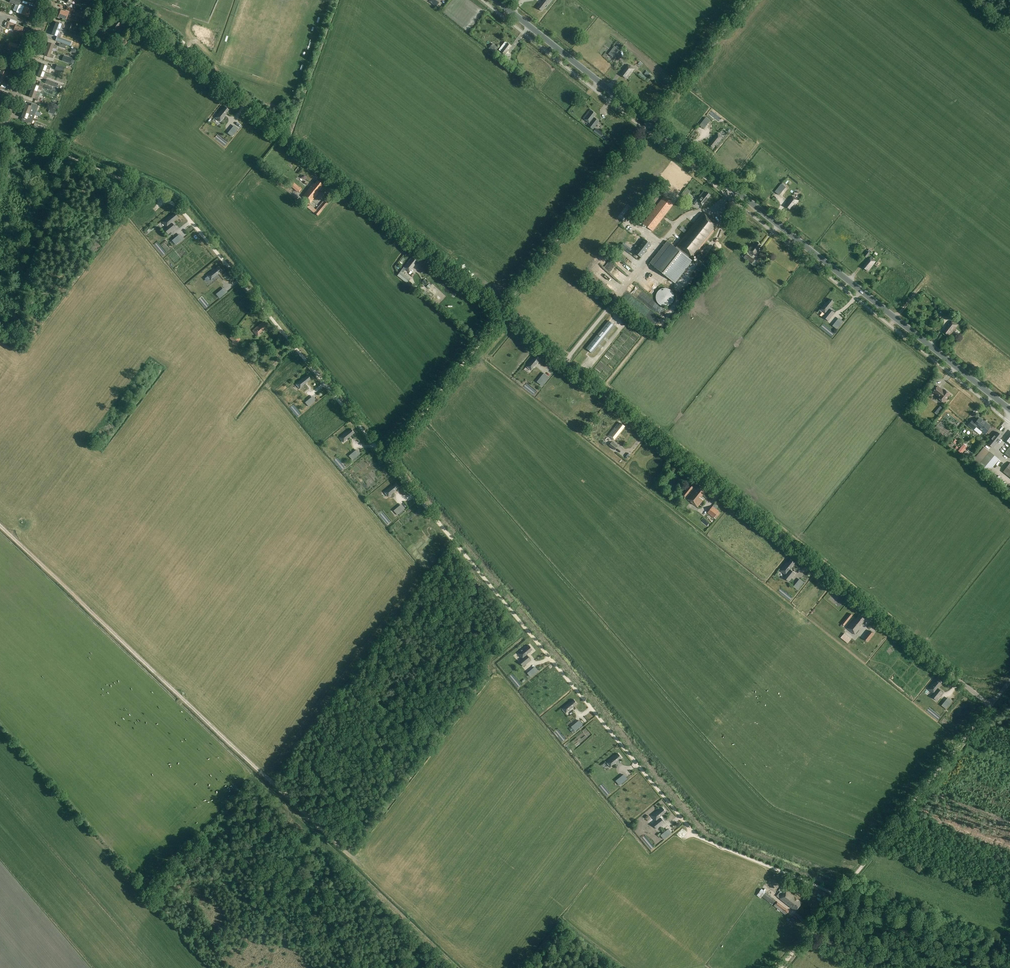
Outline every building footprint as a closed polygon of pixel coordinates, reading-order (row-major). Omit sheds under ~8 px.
[(10,2),(16,4),(19,6),(17,12),(16,12),(21,14),(28,17),(31,9),(23,6),(20,4),(21,1),(18,0),(11,0),(10,2)] [(538,8),(542,11),(545,7),(546,8),(552,0),(544,0),(538,8)] [(71,14),(74,15),(75,12),(84,15),(84,17),(87,18),(88,14),(67,6),(66,11),(65,12),(63,11),(61,11),(59,17),(67,20),(68,15),(70,15),(71,14)] [(13,30),(14,30),(22,33),(24,27),(16,24),(17,21),(11,19),(10,22),(7,21),(5,27),(9,29),(9,31),(13,32),(13,30)] [(113,35),(121,24),(116,20),(107,31),(113,35)] [(56,22),(54,28),(59,30),(60,27),(64,28),(65,25),(56,22)] [(69,23),(67,29),(74,32),(76,26),(69,23)] [(58,33),(59,30),(54,28),(52,35),(60,38),(61,35),(58,33)] [(119,35),(117,38),(122,42),(124,39),(122,37),(125,33),(123,31),(119,35)] [(15,51),(17,45),(10,42),(7,50),(10,51),(10,49),(15,51)] [(49,42),(46,49),(51,51),(52,47),(56,49),(57,46),(49,42)] [(503,56),(511,46),(507,43),(505,42),(498,52),(503,56)] [(492,44),(489,48),(494,53),(498,48),(492,44)] [(613,58),(619,49),(614,46),(608,54),(613,58)] [(50,54),(51,51),(46,49),(44,55),(53,59),(54,56),(50,54)] [(42,63),(40,70),(45,72),(46,68),(50,69),(50,67),(51,67),(42,63)] [(627,79),(632,72),(634,70),(629,65),(621,75),(627,79)] [(44,75),(45,72),(40,70),(38,76),(46,79),(47,76),(44,75)] [(45,83),(57,88),(59,83),(47,79),(45,83)] [(34,84),(31,90),(36,92),(38,89),(41,90),(42,87),(34,84)] [(37,100),(39,97),(40,93),(36,92),(31,90),(29,97),(37,100)] [(27,105),(24,111),(35,115),(38,106),(32,104),(31,107),(27,105)] [(229,109),(225,106),(222,110),(221,110),(215,117),(219,121),(229,109)] [(583,118),(589,124),(588,126),(592,130),(599,121),(595,118),(594,119),(593,118),(596,114),(590,109),(583,118)] [(22,117),(26,119),(26,121),(32,124),(35,115),(24,111),(22,117)] [(604,134),(596,128),(593,131),(601,137),(604,134)] [(718,133),(709,145),(713,148),(716,144),(717,145),(723,137),(718,133)] [(317,193),(323,185),(317,180),(314,184),(313,183),(302,197),(310,204),(318,194),(317,193)] [(781,184),(777,190),(781,193),(786,187),(781,184)] [(691,192),(687,189),(681,196),(685,199),(691,192)] [(702,206),(710,195),(706,192),(705,193),(704,191),(694,204),(696,206),(698,203),(702,206)] [(653,231),(674,204),(664,196),(643,223),(653,231)] [(793,206),(794,207),(799,200),(793,196),(785,206),(790,209),(793,206)] [(324,200),(314,212),(318,216),(328,204),(324,200)] [(171,222),(178,217),(174,213),(171,216),(170,216),(162,222),(166,227),(167,226),(167,227),(164,230),(165,230),(167,233),(167,234),(168,234),(176,228),(172,223),(171,222)] [(692,258),(718,225),(703,213),(676,246),(677,246),(676,248),(667,241),(650,263),(675,283),(692,261),(690,260),(692,258)] [(181,240),(178,236),(172,241),(175,244),(175,245),(181,240)] [(651,244),(645,239),(635,252),(641,257),(651,244)] [(761,245),(756,241),(755,243),(753,244),(754,245),(748,252),(753,256),(761,245)] [(747,254),(743,258),(751,264),(754,266),(758,262),(754,260),(747,254)] [(397,275),(407,283),(410,279),(403,273),(405,269),(409,272),(418,261),(412,257),(397,275)] [(868,272),(875,262),(870,258),(863,268),(868,272)] [(219,267),(215,270),(214,269),(206,276),(210,280),(222,271),(219,267)] [(640,281),(636,288),(641,291),(645,285),(640,281)] [(665,306),(666,306),(667,306),(668,306),(669,305),(670,305),(671,304),(672,304),(672,303),(673,302),(673,301),(674,300),(674,299),(674,298),(674,297),(674,296),(674,295),(674,294),(674,293),(673,292),(672,292),(672,291),(671,290),(670,290),(669,289),(668,288),(667,288),(666,288),(665,288),(664,288),(663,288),(662,289),(661,289),(660,290),(659,290),(658,291),(658,292),(657,292),(657,293),(656,294),(656,295),(656,296),(656,297),(656,298),(656,299),(656,300),(657,301),(657,302),(658,303),(658,304),(659,304),(660,305),(661,305),(662,306),(663,306),(664,306),(665,306)] [(219,298),(225,294),(222,290),(216,294),(217,295),(219,297),(219,298)] [(826,302),(820,310),(825,314),(825,313),(826,314),(823,317),(824,317),(828,320),(827,320),(828,321),(835,313),(830,309),(829,308),(834,302),(830,299),(827,303),(826,302)] [(257,335),(268,327),(263,321),(253,330),(257,335)] [(593,353),(615,326),(609,321),(587,349),(593,353)] [(949,336),(958,325),(952,321),(944,332),(949,336)] [(230,338),(236,344),(240,340),(234,334),(230,338)] [(532,359),(526,367),(531,370),(540,359),(536,356),(533,360),(532,359)] [(538,381),(542,384),(543,383),(544,384),(549,378),(548,377),(544,373),(538,381)] [(295,384),(299,388),(310,379),(307,375),(303,378),(303,377),(295,384)] [(943,390),(937,386),(933,392),(937,395),(937,394),(939,396),(937,398),(944,403),(950,394),(944,389),(943,390)] [(972,420),(968,425),(974,430),(976,427),(982,432),(985,434),(991,427),(991,426),(979,417),(975,422),(973,420),(972,420)] [(608,436),(609,436),(614,441),(625,427),(621,423),(621,424),(619,423),(618,422),(608,436)] [(347,431),(339,438),(343,442),(355,433),(352,429),(348,432),(347,431)] [(993,448),(1002,436),(997,432),(987,443),(993,448)] [(609,445),(615,450),(618,446),(612,441),(609,445)] [(962,453),(964,451),(967,447),(964,444),(960,448),(958,451),(962,453)] [(973,459),(979,464),(988,472),(999,459),(984,447),(973,459)] [(400,487),(396,483),(392,486),(384,492),(388,497),(400,487)] [(691,485),(682,495),(685,497),(693,487),(691,485)] [(701,498),(706,491),(700,487),(697,491),(696,490),(688,499),(697,507),(703,500),(701,498)] [(712,506),(707,513),(714,517),(718,511),(712,506)] [(784,578),(785,577),(788,580),(788,581),(789,582),(795,574),(791,570),(790,570),(789,569),(795,563),(791,560),(788,564),(787,563),(780,571),(785,574),(786,574),(787,575),(784,578)] [(844,626),(852,615),(850,613),(841,624),(844,626)] [(859,627),(865,619),(859,615),(856,619),(854,618),(846,628),(855,635),(860,628),(859,627)] [(870,630),(863,638),(868,642),(874,634),(870,630)] [(841,638),(847,643),(851,639),(844,634),(841,638)] [(523,658),(523,659),(519,662),(520,662),(523,665),(522,666),(523,667),(531,660),(527,655),(527,656),(526,655),(533,649),(530,645),(526,649),(525,648),(518,653),(522,658),(523,658)] [(937,688),(942,682),(938,678),(935,682),(934,682),(932,685),(932,686),(931,686),(928,690),(933,693),(933,692),(934,693),(932,696),(936,700),(943,693),(937,688)] [(566,713),(577,703),(574,699),(570,703),(570,702),(562,708),(566,713)] [(574,725),(577,729),(583,724),(579,720),(574,725)] [(622,758),(619,754),(615,757),(614,756),(606,762),(610,767),(622,758)] [(658,810),(651,816),(655,821),(656,820),(657,821),(653,824),(653,825),(653,824),(656,828),(657,829),(665,822),(661,818),(660,817),(666,812),(663,808),(659,811),(658,810)] [(757,895),(761,898),(762,897),(772,905),(776,900),(762,889),(757,895)] [(786,890),(779,898),(780,899),(795,911),(802,902),(787,890),(786,890)] [(786,915),(787,914),(789,911),(777,902),(775,904),(774,906),(786,915)]
